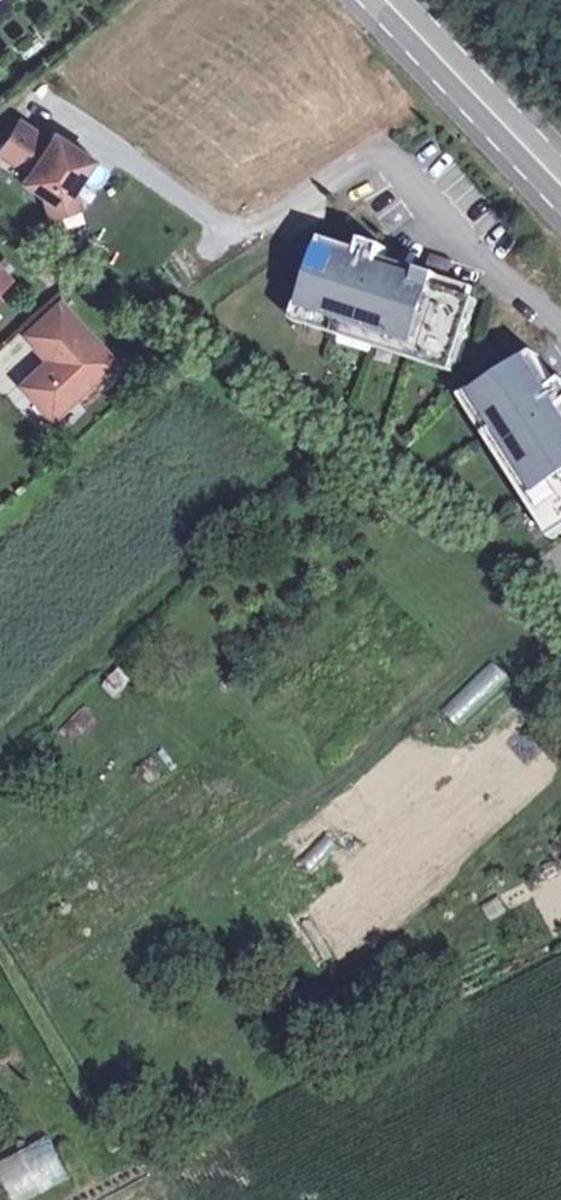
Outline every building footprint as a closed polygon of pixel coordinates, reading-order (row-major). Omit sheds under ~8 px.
[(35,190),(42,213),(72,203),(65,182),(84,154),(67,143),(64,147),(56,142),(59,138),(46,129),(40,137),(11,118),(0,135),(0,157),(20,170),(15,177),(35,190)] [(446,284),(427,278),(420,297),(378,284),(385,264),(388,254),(369,248),(365,258),(329,246),(326,256),(306,314),(453,362),(472,304),(475,294),(446,284)] [(326,256),(319,254),(295,326),(455,379),(479,307),(472,304),(453,362),(306,314),(326,256)] [(427,278),(446,284),(452,266),(433,260),(427,278)] [(378,284),(420,297),(427,278),(385,264),(378,284)] [(22,334),(35,348),(71,315),(58,301),(22,334)] [(51,421),(115,364),(71,315),(35,348),(48,362),(21,387),(51,421)] [(479,401),(530,368),(526,362),(462,403),(553,545),(560,540),(560,529),(479,401)] [(554,423),(560,418),(560,394),(539,362),(530,368),(479,401),(560,529),(560,434),(554,423)] [(68,1179),(50,1136),(0,1157),(0,1174),(11,1199),(17,1199),(68,1179)]
